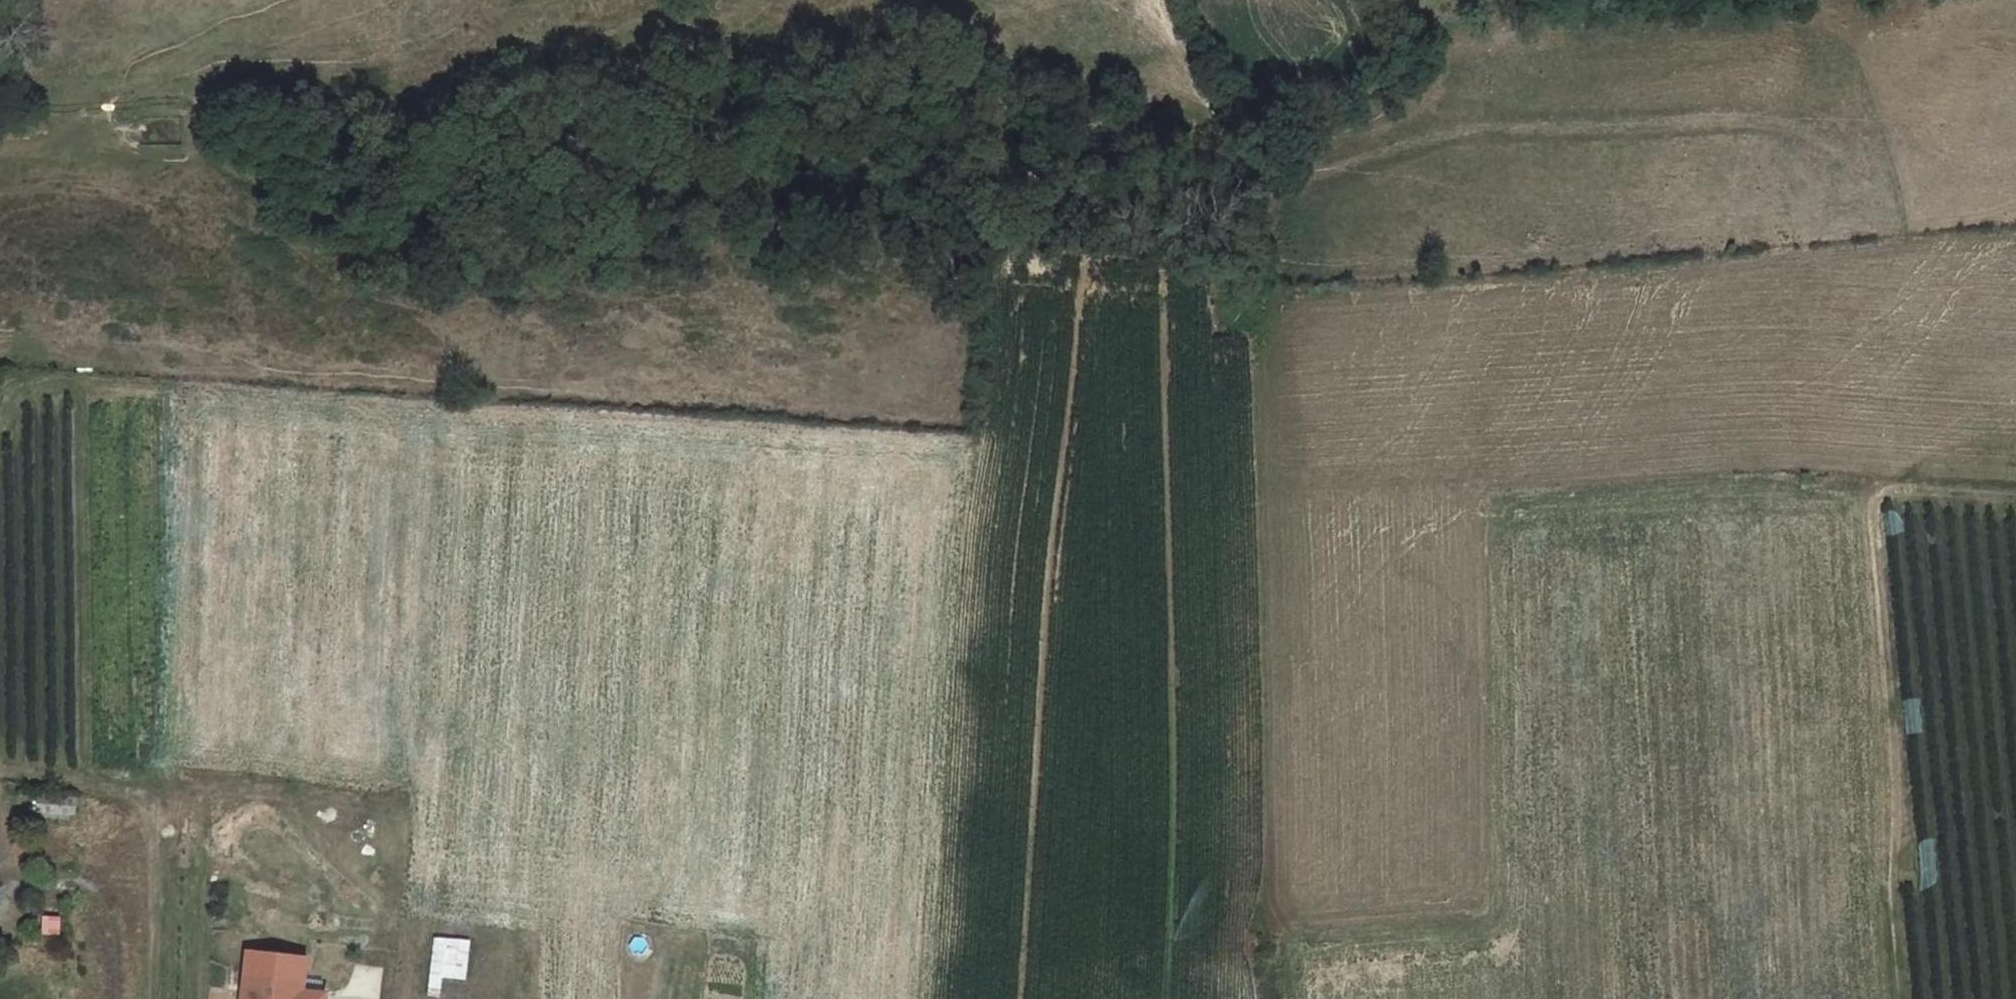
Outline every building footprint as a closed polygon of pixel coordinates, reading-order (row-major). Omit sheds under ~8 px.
[(42,798),(41,814),(76,815),(77,799),(42,798)] [(440,988),(440,979),(468,979),(469,938),(431,937),(431,988),(440,988)] [(263,974),(260,998),(343,998),(344,991),(321,988),(322,981),(263,974)]
